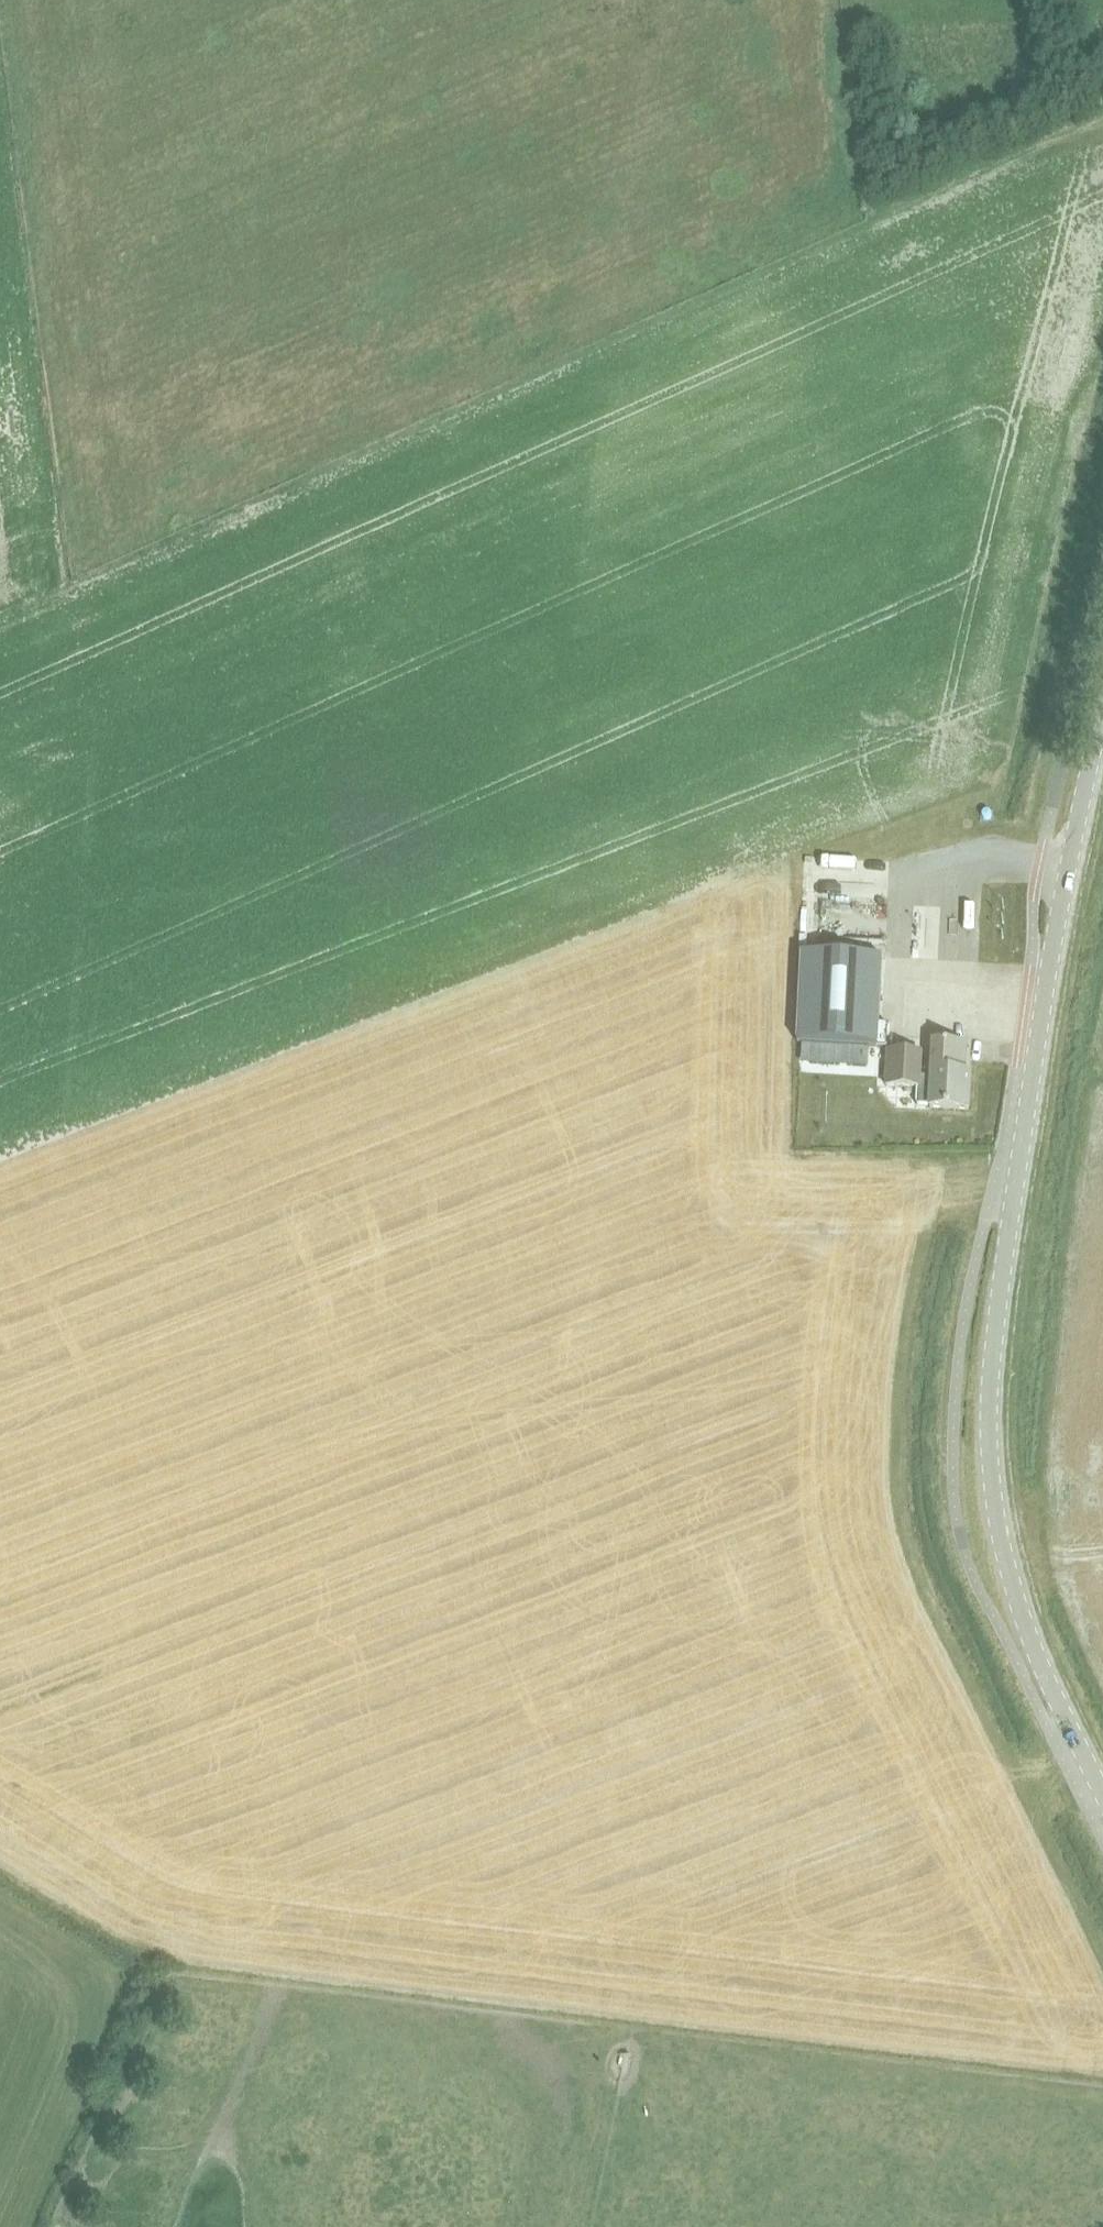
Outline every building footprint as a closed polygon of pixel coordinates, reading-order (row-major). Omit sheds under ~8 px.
[(801,954),(796,1041),(876,1045),(880,958),(801,954)] [(917,1106),(930,1107),(930,1109),(968,1111),(970,1074),(964,1073),(965,1045),(933,1043),(932,1078),(920,1078),(921,1054),(888,1052),(886,1087),(917,1089),(917,1106)]
